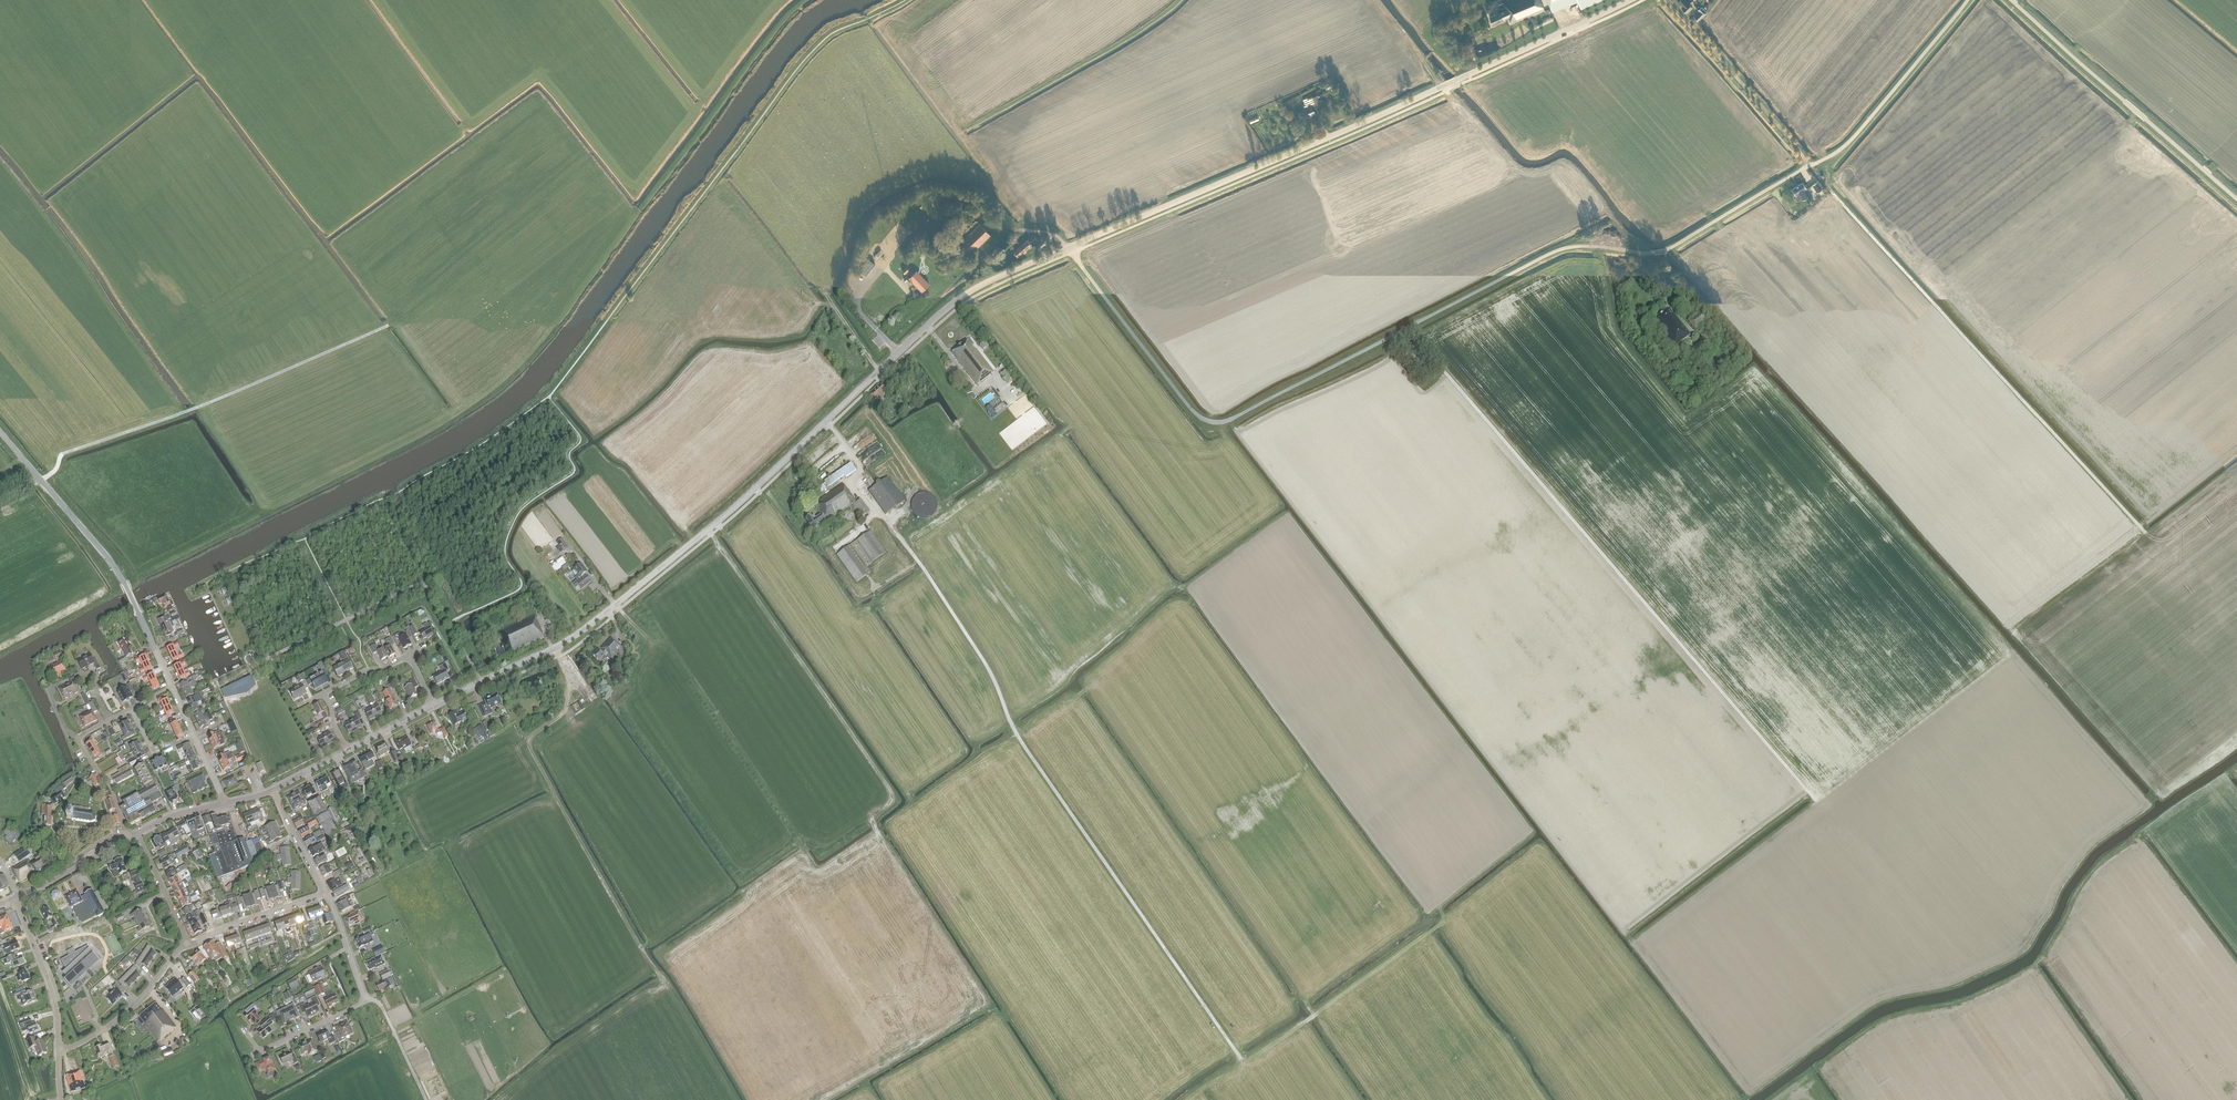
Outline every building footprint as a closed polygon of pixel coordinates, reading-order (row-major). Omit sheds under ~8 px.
[(1544,9),(1540,0),(1508,0),(1502,2),(1502,3),(1498,5),(1499,7),(1498,8),(1497,9),(1499,13),(1490,17),(1493,24),(1508,17),(1511,23),(1544,9)] [(1687,2),(1686,0),(1680,0),(1677,2),(1682,7),(1681,8),(1687,13),(1693,7),(1690,4),(1693,1),(1692,0),(1689,0),(1687,2)] [(1706,13),(1706,12),(1701,7),(1698,10),(1700,12),(1695,18),(1698,21),(1706,13)] [(1312,106),(1316,104),(1316,105),(1320,103),(1317,95),(1313,97),(1313,96),(1308,98),(1307,97),(1303,99),(1305,103),(1304,104),(1303,106),(1304,109),(1301,110),(1301,111),(1299,112),(1298,115),(1299,117),(1301,118),(1304,117),(1304,118),(1311,115),(1311,116),(1315,114),(1312,106)] [(1804,190),(1806,188),(1803,182),(1792,189),(1795,195),(1794,195),(1795,200),(1802,199),(1803,200),(1808,196),(1804,190)] [(1822,189),(1817,182),(1812,185),(1817,192),(1822,189)] [(990,235),(979,223),(976,220),(956,239),(958,243),(970,254),(990,235)] [(1032,246),(1039,241),(1035,237),(1029,242),(1027,240),(1014,252),(1018,256),(1022,252),(1024,254),(1026,252),(1024,250),(1031,244),(1032,246)] [(1041,240),(1035,246),(1038,250),(1045,244),(1041,240)] [(884,243),(880,248),(885,252),(889,247),(884,243)] [(870,260),(861,271),(866,275),(875,264),(873,263),(871,261),(870,260)] [(929,284),(916,271),(909,278),(921,291),(929,284)] [(1673,347),(1690,334),(1683,325),(1667,303),(1662,307),(1665,311),(1655,319),(1656,321),(1655,322),(1673,347)] [(1706,323),(1709,321),(1708,319),(1709,319),(1702,310),(1689,321),(1695,329),(1705,322),(1706,323)] [(970,338),(965,342),(955,350),(952,352),(977,385),(994,372),(976,348),(975,349),(972,345),(974,344),(970,338)] [(1414,365),(1420,361),(1411,349),(1405,354),(1414,365)] [(1425,366),(1421,369),(1426,376),(1430,373),(1425,366)] [(1014,379),(1005,369),(999,373),(1002,377),(1001,378),(1004,381),(1005,381),(1008,384),(1014,379)] [(888,386),(894,381),(890,377),(885,382),(888,386)] [(884,389),(881,385),(871,394),(875,398),(877,400),(886,391),(884,389)] [(1002,403),(994,409),(990,405),(986,408),(988,412),(987,413),(990,416),(991,415),(992,417),(1006,407),(1002,403)] [(851,463),(834,475),(824,482),(825,483),(816,489),(819,494),(838,481),(843,477),(845,479),(856,471),(851,463)] [(905,501),(888,477),(869,491),(886,515),(905,501)] [(814,504),(821,515),(816,518),(814,515),(812,517),(811,515),(810,516),(808,515),(806,517),(806,518),(806,519),(809,523),(808,523),(812,529),(824,521),(825,523),(849,506),(852,510),(854,508),(861,517),(869,511),(860,498),(856,501),(855,499),(854,500),(843,484),(814,504)] [(885,552),(870,531),(856,541),(837,555),(857,582),(871,572),(867,566),(871,563),(885,552)] [(568,547),(562,538),(557,542),(559,545),(556,548),(560,553),(568,547)] [(579,586),(581,589),(591,581),(586,575),(585,573),(587,571),(581,563),(574,568),(571,571),(576,577),(575,578),(577,580),(573,583),(576,588),(579,586)] [(166,594),(158,598),(161,603),(163,602),(165,607),(167,607),(169,610),(173,608),(172,606),(174,605),(172,601),(170,602),(166,594)] [(168,622),(166,619),(170,617),(169,614),(165,616),(165,615),(158,619),(161,625),(168,622)] [(497,657),(511,650),(512,652),(544,637),(534,616),(497,633),(503,645),(493,649),(497,657)] [(173,633),(172,632),(176,630),(171,619),(170,617),(166,619),(168,622),(161,625),(162,627),(166,636),(169,634),(173,633)] [(430,636),(430,637),(434,635),(427,623),(423,625),(425,629),(419,632),(421,636),(422,637),(423,639),(430,636)] [(418,634),(413,626),(412,624),(408,626),(410,628),(414,636),(418,634)] [(634,639),(638,637),(632,629),(628,633),(634,639)] [(403,636),(401,634),(399,634),(395,636),(396,638),(399,639),(404,648),(411,644),(408,638),(412,636),(409,630),(406,632),(407,634),(403,636)] [(394,644),(391,637),(385,640),(388,646),(385,648),(389,657),(396,654),(391,646),(394,644)] [(599,660),(602,663),(607,658),(606,656),(608,654),(612,658),(617,652),(621,655),(625,651),(626,652),(629,648),(624,643),(621,646),(611,638),(599,651),(598,649),(593,655),(599,661),(599,660)] [(129,649),(123,639),(118,642),(124,652),(127,657),(132,654),(132,653),(129,649)] [(167,648),(170,655),(176,652),(175,648),(179,646),(178,643),(173,645),(167,648)] [(379,650),(376,644),(370,647),(374,654),(377,652),(381,660),(384,659),(388,657),(383,648),(379,650)] [(60,659),(63,657),(60,651),(54,655),(56,659),(57,661),(60,659)] [(339,654),(342,660),(348,657),(344,651),(339,654)] [(178,655),(176,652),(170,655),(173,661),(178,659),(179,658),(183,656),(182,654),(178,655)] [(78,659),(83,669),(94,664),(96,667),(97,670),(101,668),(96,659),(96,658),(94,659),(93,660),(89,654),(78,659)] [(141,661),(142,664),(149,662),(146,655),(139,658),(135,660),(136,662),(141,661)] [(54,678),(68,671),(62,660),(49,667),(54,678)] [(333,668),(338,676),(343,674),(342,674),(353,668),(349,660),(333,668)] [(184,661),(180,663),(174,666),(177,673),(183,670),(182,666),(186,664),(184,661)] [(145,671),(151,668),(149,662),(142,664),(144,668),(140,670),(141,673),(145,671)] [(325,677),(328,675),(321,662),(318,664),(322,672),(310,679),(306,681),(309,686),(313,684),(315,688),(328,682),(325,677)] [(446,672),(449,670),(445,663),(439,666),(441,671),(433,676),(437,684),(449,678),(446,672)] [(185,674),(183,670),(177,673),(180,679),(186,677),(186,676),(190,675),(189,672),(185,674)] [(149,679),(150,683),(157,680),(154,673),(148,676),(143,678),(145,681),(149,679)] [(305,690),(308,688),(304,680),(301,674),(296,677),(299,683),(300,682),(302,685),(299,686),(298,685),(297,685),(294,686),(294,688),(294,689),(290,691),(294,699),(306,693),(305,690)] [(78,684),(74,676),(69,679),(70,682),(59,688),(65,699),(78,692),(75,686),(78,684)] [(396,687),(401,684),(399,680),(398,680),(396,678),(393,679),(396,687)] [(241,692),(253,685),(250,679),(223,691),(225,697),(241,692)] [(414,688),(418,686),(415,679),(410,682),(410,685),(405,688),(410,699),(413,697),(414,697),(417,695),(414,688)] [(148,688),(149,691),(153,689),(160,686),(157,680),(150,683),(152,686),(148,688)] [(195,680),(192,682),(189,683),(188,681),(186,682),(186,681),(180,684),(183,691),(197,684),(195,680)] [(212,682),(216,692),(221,690),(217,680),(212,682)] [(126,689),(123,691),(123,690),(118,692),(123,702),(132,697),(131,695),(135,693),(129,683),(126,685),(127,687),(126,688),(126,689)] [(197,684),(183,691),(186,697),(192,695),(194,694),(192,690),(195,688),(195,690),(199,688),(197,684)] [(394,690),(391,684),(387,686),(389,689),(383,693),(387,700),(385,701),(390,709),(397,705),(394,700),(395,699),(391,692),(394,690)] [(490,709),(501,704),(497,693),(484,700),(485,703),(479,706),(484,717),(492,713),(490,709)] [(187,699),(190,706),(204,700),(202,696),(199,697),(199,699),(196,700),(195,696),(193,697),(187,699)] [(161,702),(164,709),(170,706),(167,699),(164,701),(163,698),(158,700),(159,703),(161,702)] [(202,705),(206,704),(204,700),(190,706),(193,713),(199,710),(201,709),(199,705),(202,704),(202,705)] [(88,704),(92,710),(80,716),(85,726),(97,720),(93,713),(97,711),(92,702),(88,704)] [(325,719),(328,717),(325,711),(324,711),(319,702),(313,706),(318,715),(322,713),(325,719)] [(377,704),(371,707),(376,717),(382,714),(380,708),(377,704)] [(170,714),(173,712),(170,706),(164,709),(167,715),(165,716),(167,718),(171,716),(170,714)] [(336,710),(338,715),(345,711),(343,706),(336,710)] [(366,710),(364,707),(362,708),(363,711),(364,711),(369,720),(376,717),(371,707),(366,710)] [(194,715),(197,721),(211,715),(209,711),(206,713),(206,714),(203,716),(202,712),(200,712),(194,715)] [(454,726),(468,718),(465,711),(458,715),(457,712),(449,716),(454,726)] [(206,722),(213,719),(212,717),(211,715),(197,721),(200,728),(203,727),(204,729),(209,727),(206,722)] [(356,717),(350,721),(355,730),(361,727),(358,720),(356,717)] [(130,723),(128,719),(119,724),(123,731),(132,727),(130,723)] [(325,723),(323,719),(316,723),(315,722),(311,724),(314,729),(325,723)] [(171,725),(174,731),(180,728),(177,722),(174,723),(173,720),(168,722),(170,725),(171,725)] [(345,723),(344,720),(341,721),(343,725),(344,724),(349,734),(355,730),(350,721),(345,723)] [(442,732),(445,738),(449,736),(444,727),(438,730),(437,727),(436,727),(434,722),(428,726),(430,731),(431,733),(432,734),(436,731),(437,734),(442,732)] [(488,735),(483,727),(482,725),(473,730),(480,742),(488,737),(487,735),(488,735)] [(133,731),(134,730),(132,727),(123,731),(125,736),(122,738),(123,740),(135,734),(133,731)] [(180,736),(183,735),(180,728),(174,731),(177,738),(176,738),(177,741),(181,739),(180,736)] [(225,735),(223,732),(220,733),(219,731),(215,733),(215,732),(208,736),(210,742),(225,735)] [(329,732),(323,735),(328,745),(335,741),(329,732)] [(317,738),(322,748),(328,745),(323,735),(318,737),(316,733),(313,734),(314,736),(316,739),(317,738)] [(210,742),(214,749),(224,744),(224,742),(224,741),(227,740),(225,735),(210,742)] [(404,749),(410,746),(412,745),(407,737),(395,743),(399,750),(403,748),(404,749)] [(86,745),(90,751),(96,747),(92,741),(93,740),(92,738),(88,740),(89,743),(86,745)] [(142,747),(140,743),(138,740),(129,744),(133,752),(142,747)] [(375,747),(378,753),(380,757),(390,751),(389,750),(385,742),(375,747)] [(183,748),(185,753),(192,750),(189,744),(185,745),(184,744),(177,747),(178,750),(183,748)] [(413,748),(417,755),(423,751),(422,749),(423,749),(421,744),(419,745),(419,744),(413,748)] [(100,753),(96,747),(90,751),(94,757),(97,755),(99,757),(103,755),(101,752),(100,753)] [(144,751),(142,747),(133,752),(137,759),(140,757),(146,755),(144,751)] [(185,760),(186,763),(185,763),(187,767),(198,762),(195,756),(192,750),(185,753),(187,757),(184,758),(185,760)] [(362,762),(363,766),(366,770),(375,765),(372,760),(375,758),(371,751),(365,754),(359,757),(362,762)] [(399,760),(395,752),(395,751),(389,754),(394,763),(399,760)] [(117,754),(119,757),(116,759),(118,763),(125,759),(121,752),(117,754)] [(231,755),(230,752),(218,758),(221,764),(228,761),(228,760),(232,758),(230,755),(231,755)] [(150,762),(155,771),(168,765),(163,756),(150,762)] [(131,766),(138,763),(137,763),(141,761),(140,757),(137,759),(129,763),(131,766)] [(347,774),(351,782),(353,781),(354,782),(366,776),(362,769),(359,771),(356,766),(358,765),(355,760),(343,767),(347,774)] [(224,771),(231,767),(228,761),(221,764),(224,771)] [(170,765),(171,766),(174,773),(180,770),(177,764),(176,764),(175,762),(170,765)] [(187,767),(186,767),(188,770),(189,771),(190,772),(193,771),(200,768),(198,762),(187,767)] [(260,773),(265,770),(261,762),(256,765),(260,773)] [(156,811),(152,803),(162,798),(144,764),(135,769),(146,790),(123,802),(126,806),(121,808),(126,819),(130,825),(156,811)] [(135,773),(133,770),(132,768),(130,769),(128,765),(118,770),(119,773),(112,777),(116,784),(133,775),(135,774),(135,773)] [(338,787),(343,785),(347,783),(340,769),(331,774),(338,787)] [(102,781),(97,773),(90,778),(95,787),(101,783),(100,782),(102,781)] [(187,781),(188,783),(190,788),(198,784),(201,790),(209,787),(203,774),(187,781)] [(63,783),(61,784),(62,785),(55,790),(58,794),(51,799),(55,804),(65,797),(62,792),(61,792),(61,791),(66,788),(66,787),(74,781),(70,776),(62,782),(63,783)] [(237,783),(234,777),(230,779),(225,781),(228,788),(233,785),(237,783)] [(330,783),(327,777),(315,783),(320,793),(326,789),(328,788),(326,785),(330,783)] [(190,788),(188,783),(186,785),(189,792),(192,791),(193,794),(201,790),(198,784),(190,788)] [(164,792),(170,802),(178,798),(175,793),(181,790),(178,785),(164,792)] [(316,793),(311,785),(303,789),(307,797),(316,793)] [(288,798),(293,807),(295,810),(306,804),(299,792),(288,798)] [(113,800),(112,795),(105,797),(106,801),(109,811),(116,809),(113,800)] [(332,820),(328,812),(326,809),(322,801),(320,796),(316,798),(308,802),(311,808),(314,815),(316,819),(320,826),(322,826),(327,837),(337,831),(332,820)] [(45,815),(44,825),(51,825),(52,805),(43,805),(42,814),(45,815)] [(89,813),(89,808),(74,806),(73,812),(68,812),(67,818),(72,818),(72,820),(92,822),(96,821),(96,816),(93,813),(89,813)] [(327,810),(334,821),(338,819),(332,807),(327,810)] [(260,819),(261,822),(264,821),(263,817),(266,816),(262,808),(259,809),(258,808),(251,811),(255,821),(260,819)] [(251,826),(250,823),(255,821),(251,811),(243,814),(249,827),(251,826)] [(115,825),(120,823),(118,815),(112,817),(115,825)] [(186,820),(188,824),(186,825),(191,834),(198,832),(197,830),(204,827),(202,822),(200,815),(186,820)] [(203,817),(206,826),(209,824),(211,829),(214,827),(209,815),(203,817)] [(218,878),(260,863),(252,840),(246,842),(244,838),(237,841),(235,832),(226,835),(225,831),(226,831),(225,826),(226,826),(227,827),(229,826),(229,825),(230,825),(231,832),(235,831),(233,825),(232,826),(230,819),(229,820),(227,816),(218,818),(217,815),(210,816),(215,828),(215,829),(214,829),(216,833),(219,843),(213,845),(216,853),(209,856),(218,878)] [(304,824),(301,817),(293,821),(297,828),(304,824)] [(314,818),(306,823),(309,827),(317,823),(314,818)] [(186,825),(184,821),(177,826),(180,832),(184,830),(188,836),(191,834),(186,825)] [(269,834),(279,829),(276,822),(262,828),(263,830),(266,829),(269,834)] [(21,836),(16,829),(15,828),(13,829),(11,826),(4,831),(7,835),(7,836),(5,837),(10,844),(19,837),(21,836)] [(311,833),(308,826),(298,831),(302,838),(311,833)] [(172,831),(169,833),(175,843),(178,842),(175,838),(179,836),(175,827),(171,830),(172,831)] [(269,843),(282,837),(279,829),(269,834),(271,839),(268,840),(269,843)] [(172,845),(175,843),(169,833),(166,834),(165,832),(161,835),(166,843),(169,841),(172,845)] [(216,833),(210,835),(213,845),(219,843),(216,833)] [(156,848),(159,846),(161,849),(166,846),(160,835),(152,840),(156,848)] [(312,836),(303,841),(307,847),(312,843),(313,844),(316,842),(317,841),(319,844),(321,842),(326,840),(324,837),(318,840),(315,835),(314,835),(312,836)] [(313,857),(323,851),(325,850),(321,842),(319,844),(309,850),(313,857)] [(36,876),(49,869),(42,858),(42,859),(40,855),(35,858),(36,860),(33,861),(34,863),(31,865),(27,860),(26,857),(31,854),(25,846),(14,854),(21,863),(13,868),(20,882),(34,873),(36,876)] [(175,853),(177,857),(178,858),(189,852),(187,846),(175,853)] [(277,855),(278,858),(290,856),(289,847),(286,848),(280,848),(281,854),(277,855)] [(160,858),(167,854),(164,849),(157,852),(160,858)] [(193,853),(197,860),(203,856),(199,849),(193,853)] [(161,862),(164,868),(172,864),(176,863),(172,854),(168,856),(169,858),(161,862)] [(328,861),(324,855),(314,860),(318,866),(328,861)] [(278,861),(282,860),(283,866),(287,865),(291,865),(290,856),(278,858),(278,861)] [(115,863),(110,866),(110,868),(109,868),(110,870),(112,870),(112,871),(114,877),(115,877),(119,876),(119,875),(123,874),(124,876),(128,874),(127,872),(122,860),(115,863)] [(333,872),(329,864),(320,869),(324,877),(333,872)] [(185,865),(178,868),(179,869),(176,870),(175,868),(166,872),(169,879),(178,874),(187,869),(185,865)] [(134,883),(138,893),(145,890),(137,868),(130,871),(133,879),(132,882),(134,883)] [(342,875),(339,870),(333,873),(335,878),(342,875)] [(288,878),(288,881),(300,881),(300,872),(296,872),(292,872),(292,878),(288,878)] [(4,889),(9,886),(4,875),(0,877),(0,891),(4,889)] [(342,884),(347,882),(343,875),(339,877),(333,880),(327,883),(329,888),(331,891),(337,888),(343,885),(342,884)] [(169,880),(173,887),(182,883),(181,880),(179,877),(178,876),(169,880)] [(361,876),(356,879),(359,884),(364,881),(361,876)] [(300,890),(300,881),(288,881),(288,883),(292,884),(292,890),(295,890),(300,890)] [(284,890),(281,882),(277,883),(277,885),(271,887),(275,899),(282,897),(280,892),(284,890)] [(183,891),(183,890),(185,888),(182,883),(173,887),(176,894),(183,891)] [(336,897),(349,890),(347,885),(334,892),(336,897)] [(267,902),(275,899),(271,887),(264,890),(263,888),(259,889),(262,898),(266,896),(267,902)] [(61,896),(58,889),(51,892),(54,899),(61,896)] [(259,905),(257,900),(261,898),(258,890),(254,891),(254,893),(248,895),(251,907),(259,905)] [(93,909),(86,896),(82,899),(78,891),(66,898),(72,908),(73,908),(82,924),(97,916),(93,909)] [(86,896),(93,909),(97,916),(98,917),(105,913),(104,911),(108,908),(99,891),(97,892),(94,893),(93,891),(85,895),(86,896)] [(176,894),(179,901),(186,897),(183,891),(176,894)] [(243,904),(244,910),(251,907),(248,895),(241,898),(240,896),(236,897),(239,906),(243,904)] [(349,903),(346,896),(340,899),(342,902),(338,904),(342,912),(354,905),(352,901),(349,903)] [(190,904),(191,903),(189,900),(188,901),(186,897),(179,901),(183,908),(190,904)] [(231,902),(228,903),(232,914),(239,911),(237,903),(233,905),(231,902)] [(222,917),(232,914),(228,903),(225,904),(226,907),(220,909),(222,917)] [(214,920),(222,917),(220,909),(219,905),(216,906),(217,910),(211,912),(214,920)] [(186,916),(193,912),(191,909),(192,909),(193,908),(192,906),(183,910),(186,916)] [(48,907),(41,911),(46,920),(53,917),(48,907)] [(322,916),(324,920),(325,924),(331,922),(328,913),(324,915),(321,907),(314,909),(319,922),(320,922),(318,917),(322,916)] [(136,919),(145,915),(142,909),(130,915),(131,917),(134,916),(136,919)] [(317,923),(319,922),(314,909),(308,911),(310,920),(316,918),(317,923)] [(199,910),(194,912),(193,912),(186,916),(189,922),(202,916),(199,910)] [(355,924),(363,920),(359,910),(350,914),(350,915),(345,918),(349,926),(354,923),(355,924)] [(304,927),(307,926),(309,926),(307,921),(304,922),(301,914),(295,916),(298,924),(302,922),(304,927)] [(5,932),(13,929),(10,924),(11,924),(11,923),(12,923),(8,915),(7,916),(7,915),(0,919),(0,934),(5,932)] [(147,921),(145,915),(136,919),(138,925),(147,921)] [(202,916),(189,922),(195,934),(202,931),(197,921),(201,919),(204,925),(208,923),(204,915),(202,916)] [(288,918),(291,927),(292,926),(296,925),(298,929),(300,929),(298,924),(295,916),(288,918)] [(284,929),(285,928),(287,933),(294,931),(292,926),(291,927),(288,918),(282,920),(284,929)] [(54,926),(50,928),(50,927),(47,928),(49,933),(51,932),(57,929),(55,926),(57,924),(55,920),(52,922),(54,926)] [(287,933),(285,928),(284,929),(282,920),(275,923),(278,931),(283,929),(285,934),(287,933)] [(150,927),(147,921),(138,925),(140,928),(137,930),(139,932),(150,927)] [(265,935),(271,933),(269,925),(262,927),(265,935)] [(259,937),(265,935),(262,927),(256,929),(259,937)] [(250,932),(253,939),(259,937),(256,929),(250,932)] [(246,941),(253,939),(250,932),(244,934),(246,941)] [(359,948),(373,941),(371,936),(374,935),(373,932),(370,933),(355,940),(359,948)] [(241,943),(238,935),(232,938),(235,945),(241,943)] [(236,951),(235,945),(232,938),(226,940),(228,948),(231,947),(233,952),(236,951)] [(8,944),(4,946),(5,949),(3,949),(5,954),(8,955),(12,954),(11,952),(20,948),(17,941),(12,943),(12,942),(10,941),(8,942),(8,944)] [(214,941),(204,946),(211,960),(214,958),(216,961),(222,958),(224,961),(229,958),(220,942),(216,945),(214,941)] [(142,954),(152,961),(157,954),(150,950),(152,947),(148,945),(142,954)] [(385,952),(382,945),(380,946),(373,950),(376,956),(383,953),(385,952)] [(73,948),(67,951),(69,956),(61,959),(66,969),(63,972),(67,977),(64,979),(71,986),(100,959),(88,946),(76,952),(73,948)] [(190,957),(196,964),(198,966),(206,959),(203,955),(199,949),(190,957)] [(242,949),(237,951),(238,954),(240,953),(242,958),(245,957),(243,952),(242,949)] [(22,955),(17,958),(15,954),(12,956),(3,960),(5,965),(12,962),(14,968),(25,963),(22,955)] [(141,963),(147,967),(152,961),(142,954),(136,963),(140,966),(141,963)] [(376,968),(385,964),(381,955),(372,959),(372,960),(366,963),(369,970),(375,967),(376,968)] [(135,982),(141,976),(136,971),(138,969),(134,965),(126,973),(135,982)] [(313,982),(326,976),(322,968),(309,974),(313,982)] [(27,974),(26,970),(19,973),(20,975),(17,977),(19,981),(21,980),(22,982),(31,979),(28,973),(27,974)] [(388,970),(381,973),(380,974),(383,980),(393,975),(392,972),(390,973),(389,973),(388,970)] [(188,975),(195,984),(200,980),(193,972),(188,975)] [(135,982),(126,973),(119,981),(122,985),(124,982),(129,988),(135,982)] [(379,991),(395,984),(397,983),(393,976),(386,979),(376,984),(379,991)] [(165,988),(171,995),(173,997),(179,991),(183,988),(181,986),(182,986),(175,978),(170,982),(171,983),(165,988)] [(182,981),(187,988),(191,985),(185,978),(182,981)] [(292,991),(300,987),(296,978),(287,982),(292,991)] [(121,994),(124,991),(116,983),(113,986),(115,989),(107,998),(113,1004),(116,1001),(119,999),(119,998),(122,995),(121,994)] [(318,996),(325,993),(321,985),(314,988),(318,996)] [(17,997),(18,999),(18,1001),(21,1001),(23,1006),(37,1001),(33,990),(26,992),(25,989),(24,989),(16,992),(13,993),(15,998),(16,998),(17,997)] [(283,994),(286,1000),(293,997),(290,991),(283,994)] [(335,994),(333,995),(332,992),(331,991),(327,993),(327,994),(328,997),(325,999),(329,1008),(333,1006),(332,1005),(335,1004),(338,1002),(335,994)] [(309,1004),(314,1015),(315,1015),(314,1015),(317,1014),(317,1013),(319,1012),(317,1007),(320,1005),(316,996),(310,999),(312,1003),(309,1004)] [(176,1027),(156,1002),(139,1016),(140,1017),(141,1018),(140,1020),(141,1022),(143,1020),(158,1040),(159,1041),(176,1027)] [(314,1015),(309,1004),(306,1006),(305,1003),(299,1006),(303,1013),(306,1012),(308,1017),(311,1016),(311,1017),(314,1015)] [(255,1011),(258,1009),(257,1008),(257,1007),(255,1005),(254,1005),(253,1004),(246,1010),(248,1012),(244,1016),(249,1022),(251,1020),(255,1025),(261,1021),(257,1015),(258,1015),(255,1011)] [(299,1017),(295,1008),(293,1004),(286,1007),(292,1020),(296,1019),(296,1018),(299,1017)] [(206,1016),(198,1005),(190,1012),(199,1022),(206,1016)] [(288,1022),(292,1020),(286,1007),(276,1012),(277,1014),(280,1020),(282,1019),(285,1024),(288,1022)] [(263,1038),(272,1031),(269,1027),(273,1023),(268,1018),(259,1025),(262,1029),(258,1032),(263,1038)] [(21,1022),(20,1023),(23,1032),(29,1030),(30,1033),(33,1032),(33,1031),(38,1029),(36,1023),(32,1024),(30,1019),(21,1022)] [(339,1043),(346,1040),(344,1036),(348,1034),(349,1035),(353,1033),(347,1021),(344,1022),(345,1023),(337,1027),(339,1032),(335,1034),(333,1031),(339,1043)] [(323,1043),(324,1040),(328,1038),(330,1044),(336,1041),(333,1035),(330,1037),(327,1031),(317,1035),(319,1040),(319,1041),(323,1043)] [(37,1042),(35,1037),(26,1041),(29,1048),(31,1047),(33,1052),(36,1050),(38,1056),(48,1052),(45,1046),(45,1045),(43,1040),(37,1042)] [(312,1040),(306,1043),(303,1044),(299,1046),(301,1050),(299,1050),(302,1056),(305,1054),(305,1053),(308,1051),(309,1054),(317,1051),(312,1040)] [(109,1043),(102,1046),(102,1045),(96,1048),(99,1053),(98,1053),(98,1054),(97,1055),(99,1057),(100,1057),(100,1058),(101,1058),(108,1055),(114,1069),(119,1066),(115,1056),(114,1056),(109,1043)] [(174,1054),(172,1048),(162,1051),(164,1057),(174,1054)] [(295,1063),(298,1062),(295,1055),(292,1057),(290,1053),(280,1057),(283,1064),(293,1059),(295,1063)] [(313,1057),(316,1063),(322,1060),(319,1054),(313,1057)] [(259,1071),(264,1068),(265,1068),(268,1073),(267,1074),(269,1077),(274,1075),(273,1071),(276,1070),(270,1057),(259,1062),(256,1064),(259,1071)] [(85,1088),(80,1071),(66,1075),(71,1092),(85,1088)]
